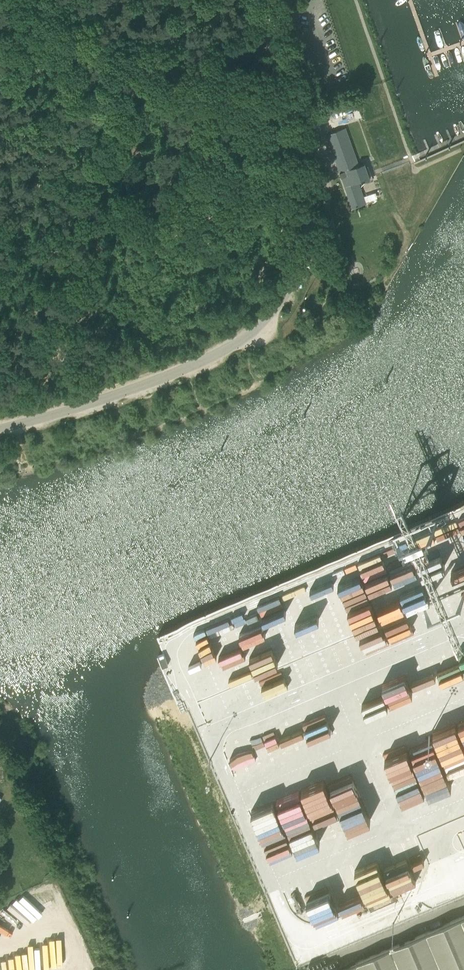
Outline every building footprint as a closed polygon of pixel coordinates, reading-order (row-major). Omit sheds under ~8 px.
[(289,32),(287,23),(279,25),(281,34),(289,32)] [(359,165),(359,164),(355,154),(346,127),(328,134),(352,208),(366,203),(359,182),(370,178),(365,163),(359,165)] [(332,258),(320,259),(321,268),(333,266),(332,258)] [(338,969),(463,969),(463,916),(338,969)]
